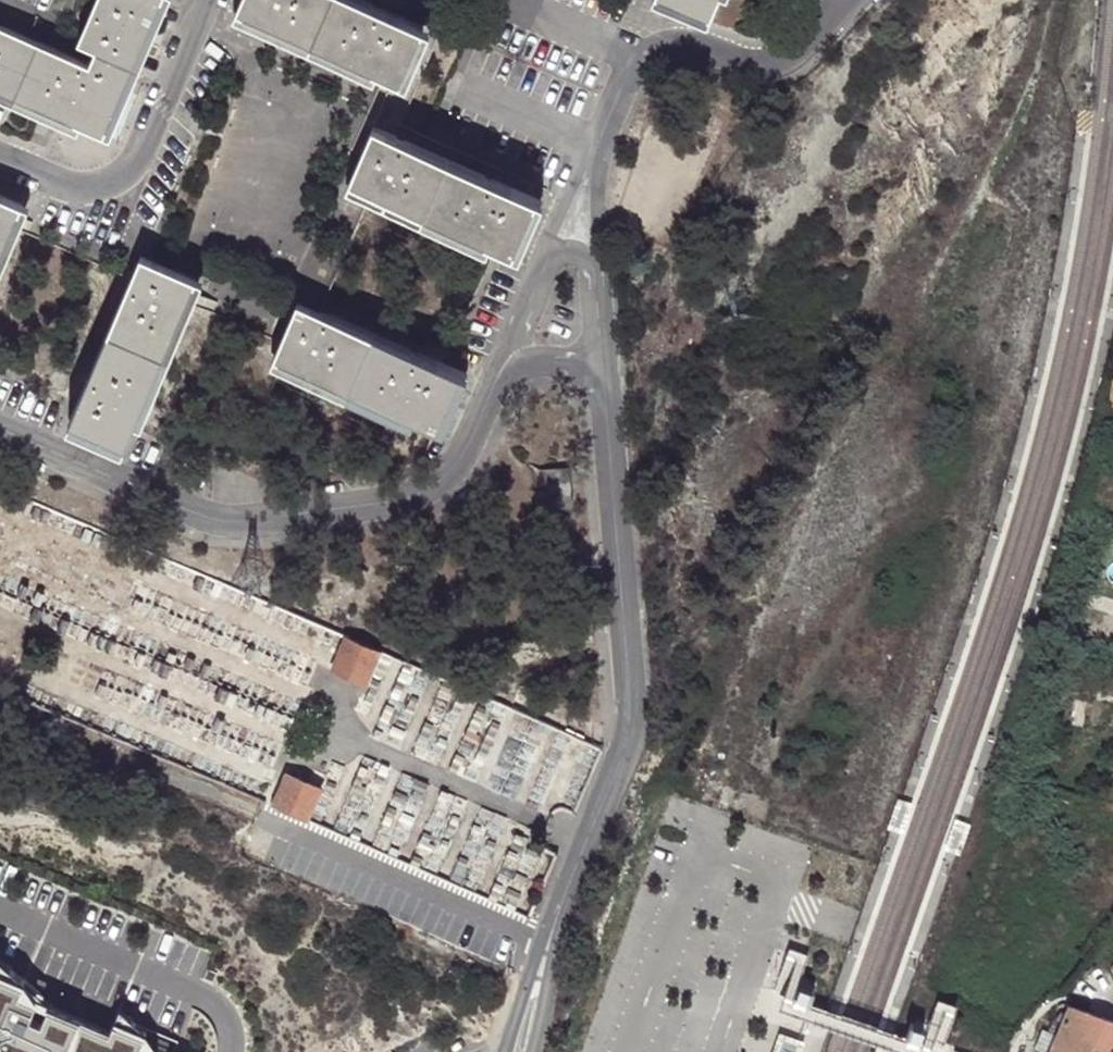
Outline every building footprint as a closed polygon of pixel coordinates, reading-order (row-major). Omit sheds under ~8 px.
[(160,0),(96,0),(79,40),(97,47),(133,63),(160,0)] [(236,10),(309,41),(400,80),(423,25),(363,0),(241,0),(236,10)] [(711,11),(716,0),(684,0),(711,11)] [(90,63),(19,32),(0,24),(0,88),(103,131),(126,78),(90,63)] [(133,63),(97,47),(90,63),(126,78),(133,63)] [(350,180),(495,243),(512,250),(535,196),(374,126),(350,180)] [(13,224),(23,202),(0,192),(0,255),(13,224)] [(113,319),(78,401),(72,416),(127,439),(133,425),(159,364),(196,277),(142,253),(113,319)] [(437,423),(460,370),(443,363),(368,330),(299,299),(276,353),(358,389),(437,423)] [(1105,418),(1112,420),(1112,387),(1105,418)] [(366,683),(380,651),(348,637),(334,669),(366,683)] [(499,702),(514,708),(519,697),(504,691),(499,702)] [(275,805),(307,819),(321,786),(288,773),(275,805)] [(954,819),(945,848),(961,853),(971,824),(954,819)] [(28,978),(0,955),(0,966),(28,978)] [(159,1050),(166,1034),(145,1025),(118,1016),(112,1030),(39,1000),(43,991),(28,978),(0,966),(0,1051),(163,1051),(159,1050)] [(814,998),(799,992),(795,1001),(793,1006),(801,1009),(808,1012),(814,998)] [(1070,1004),(1058,1032),(1050,1051),(1112,1051),(1112,1019),(1070,1004)] [(118,1016),(145,1025),(122,1007),(118,1016)] [(927,1033),(912,1028),(907,1042),(914,1045),(922,1047),(925,1037),(927,1033)] [(1058,1032),(1050,1028),(1040,1051),(1050,1051),(1058,1032)] [(782,1029),(773,1051),(802,1051),(807,1039),(800,1036),(782,1029)]
